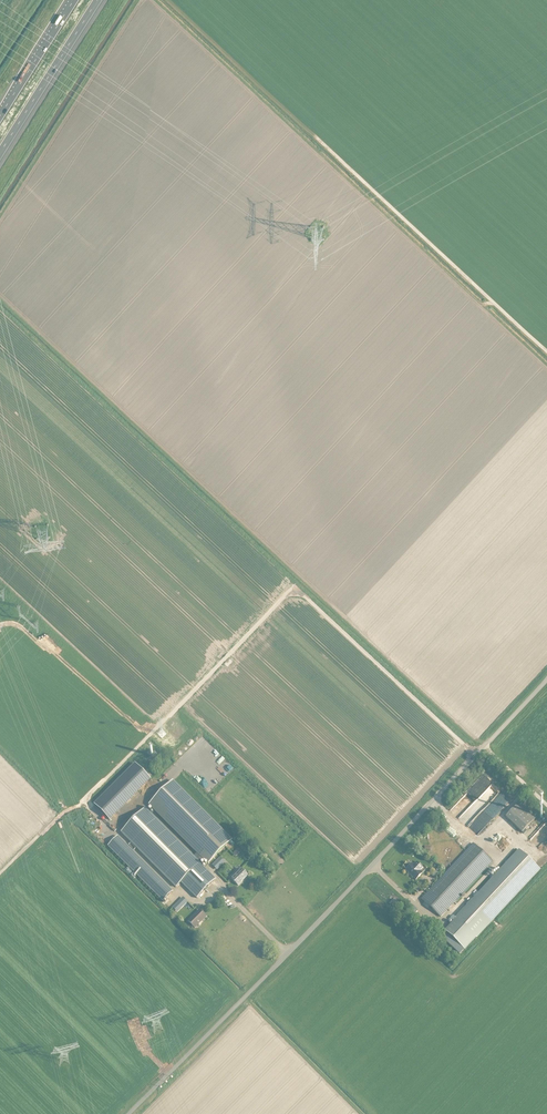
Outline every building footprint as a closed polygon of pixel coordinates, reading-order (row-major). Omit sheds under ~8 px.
[(143,810),(120,834),(175,888),(179,884),(193,897),(195,899),(214,881),(212,878),(198,865),(202,861),(206,865),(230,841),(171,782),(147,806),(169,827),(197,855),(193,859),(143,810)] [(161,902),(171,892),(116,838),(106,847),(161,902)] [(471,845),(420,900),(423,903),(421,905),(426,909),(428,907),(439,918),(491,863),(471,845)] [(538,870),(518,852),(443,932),(463,950),(538,870)] [(407,863),(402,869),(404,870),(404,871),(414,881),(424,871),(415,863),(412,866),(410,864),(409,865),(407,863)] [(229,880),(236,887),(247,876),(240,869),(229,880)] [(187,922),(190,926),(190,928),(192,928),(193,929),(194,928),(197,928),(197,925),(204,918),(198,911),(187,922)]
